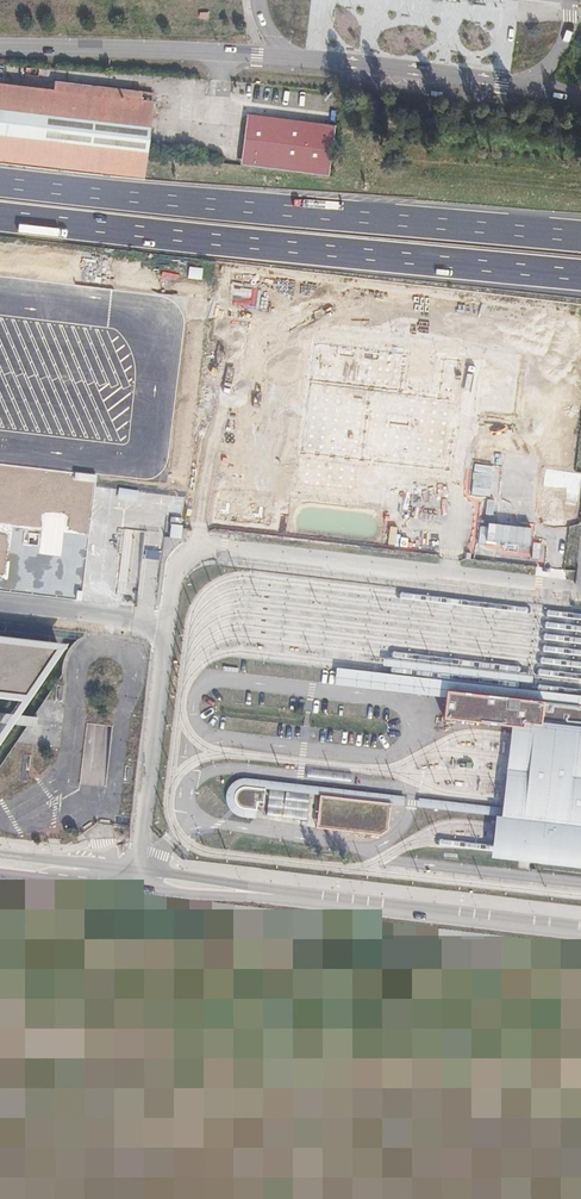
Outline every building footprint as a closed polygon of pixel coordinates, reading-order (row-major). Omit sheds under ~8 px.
[(142,178),(145,154),(151,94),(52,82),(51,92),(0,85),(0,161),(142,178)] [(325,172),(330,128),(249,118),(243,162),(325,172)] [(0,636),(0,727),(59,643),(0,636)] [(450,719),(485,723),(488,695),(453,691),(450,719)] [(488,695),(485,723),(509,726),(523,727),(512,817),(498,816),(497,827),(495,847),(493,862),(580,872),(580,705),(488,695)] [(417,806),(498,816),(512,817),(523,727),(509,726),(507,737),(505,757),(503,778),(500,799),(499,808),(418,798),(418,802),(417,806)] [(405,796),(244,778),(239,779),(234,781),(230,785),(227,791),(226,799),(228,805),(231,810),(235,813),(240,816),(255,817),(257,807),(249,806),(249,809),(245,809),(240,807),(236,804),(234,799),(234,796),(235,792),(238,789),(241,787),(247,787),(265,789),(320,795),(316,827),(326,828),(329,796),(390,804),(404,805),(405,796)] [(249,806),(257,807),(257,801),(264,802),(265,789),(247,787),(241,787),(238,789),(235,792),(234,796),(234,799),(236,804),(240,807),(245,809),(249,809),(249,806)] [(329,796),(326,828),(380,834),(387,829),(390,804),(329,796)]
